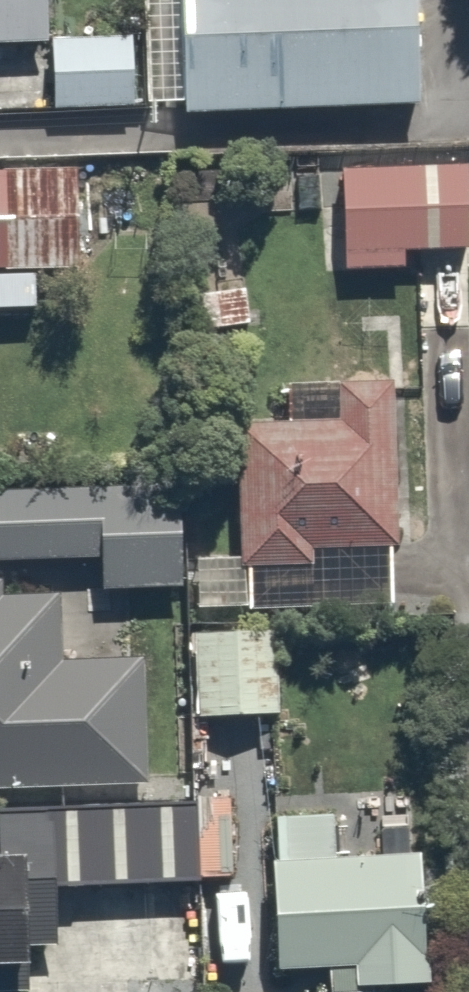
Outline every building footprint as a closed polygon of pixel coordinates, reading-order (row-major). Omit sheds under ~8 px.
[(49,43),(48,0),(0,0),(0,44),(49,43)] [(403,0),(166,0),(170,108),(407,99),(403,0)] [(132,34),(54,37),(56,107),(137,105),(132,34)] [(342,169),(345,268),(404,267),(403,248),(468,246),(468,186),(468,164),(342,169)] [(82,267),(78,166),(0,169),(0,266),(82,267)] [(343,422),(241,421),(243,567),(316,565),(315,547),(399,546),(394,379),(342,381),(343,422)] [(102,558),(104,588),(183,586),(179,482),(0,486),(0,559),(102,558)] [(0,579),(0,787),(148,782),(144,657),(62,660),(60,594),(3,595),(2,579),(0,579)] [(276,626),(198,627),(198,715),(277,715),(276,626)] [(0,809),(0,811),(31,840),(32,872),(91,878),(201,878),(195,802),(0,809)] [(277,816),(279,859),(274,860),(279,968),(331,967),(332,991),(378,991),(378,983),(431,983),(424,852),(336,858),(333,814),(277,816)] [(32,947),(60,947),(59,877),(29,877),(28,855),(0,855),(0,991),(30,991),(32,947)]
